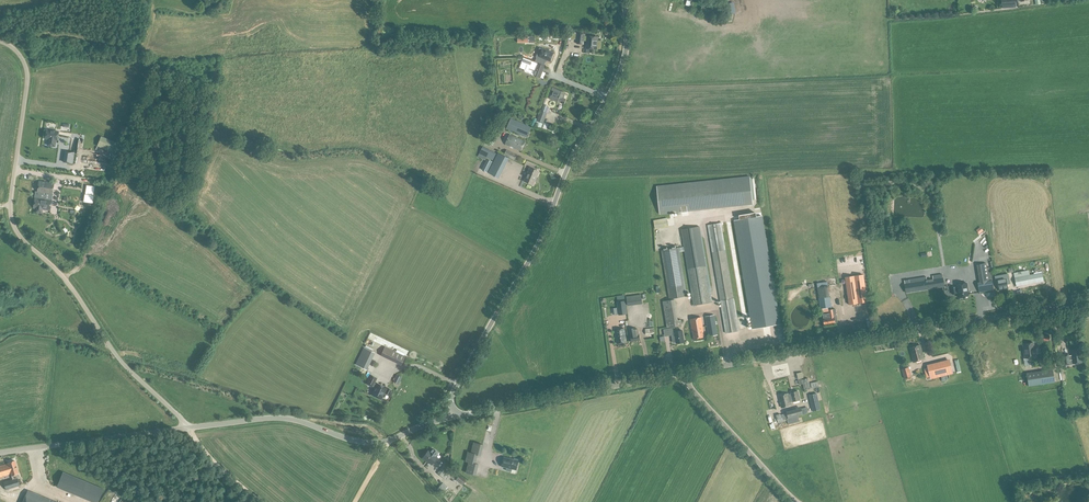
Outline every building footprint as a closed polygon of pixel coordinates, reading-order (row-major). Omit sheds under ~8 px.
[(735,12),(733,4),(727,5),(728,14),(735,12)] [(703,5),(701,11),(709,13),(711,7),(703,5)] [(578,33),(578,36),(577,44),(584,45),(587,45),(586,48),(597,49),(597,48),(600,48),(601,41),(597,41),(598,37),(587,36),(585,36),(585,33),(578,33)] [(537,55),(538,56),(536,62),(544,66),(546,60),(550,61),(554,53),(540,48),(537,55)] [(536,62),(526,59),(524,58),(522,62),(527,64),(525,70),(526,72),(532,74),(540,77),(545,66),(544,66),(536,62)] [(563,98),(566,93),(551,87),(550,90),(553,92),(550,98),(564,104),(566,100),(563,98)] [(541,111),(538,120),(543,123),(547,113),(546,113),(542,111),(541,111)] [(527,138),(532,127),(511,118),(506,129),(527,138)] [(538,121),(535,127),(541,129),(543,123),(538,120),(538,121)] [(57,140),(58,131),(46,130),(45,138),(49,139),(48,145),(55,147),(56,140),(57,140)] [(505,144),(521,151),(526,141),(510,134),(505,144)] [(101,136),(97,146),(115,153),(119,143),(101,136)] [(461,151),(474,156),(477,149),(464,144),(461,151)] [(493,161),(497,153),(483,146),(479,154),(487,158),(493,161)] [(507,150),(504,155),(508,157),(515,160),(518,155),(507,150)] [(64,162),(72,163),(74,153),(65,151),(64,162)] [(498,153),(488,173),(498,177),(508,158),(498,153)] [(492,162),(487,159),(482,169),(487,172),(492,162)] [(524,174),(526,165),(518,163),(515,172),(524,174)] [(530,168),(524,181),(533,185),(539,171),(530,168)] [(753,204),(750,177),(657,187),(660,214),(753,204)] [(33,208),(44,209),(51,210),(54,183),(39,181),(37,192),(36,191),(33,208)] [(95,186),(86,185),(84,202),(93,203),(95,186)] [(762,216),(756,217),(756,214),(740,216),(740,220),(735,221),(753,329),(781,324),(762,216)] [(674,217),(654,219),(654,224),(657,224),(657,226),(674,224),(674,217)] [(740,331),(733,294),(721,223),(708,225),(726,333),(740,331)] [(706,265),(700,226),(681,230),(687,268),(706,265)] [(679,248),(661,251),(670,299),(687,296),(679,248)] [(986,264),(978,265),(980,283),(978,283),(979,292),(980,292),(981,293),(982,293),(982,291),(994,289),(993,282),(992,281),(992,279),(990,267),(987,268),(986,264)] [(706,265),(687,268),(694,306),(713,302),(706,265)] [(1026,275),(1025,271),(1014,273),(1016,286),(1044,281),(1042,272),(1026,275)] [(854,276),(846,277),(850,305),(858,303),(859,303),(867,302),(863,274),(855,276),(854,276)] [(1008,274),(996,276),(996,281),(998,281),(999,290),(1008,288),(1007,284),(1010,283),(1008,274)] [(927,280),(905,284),(907,293),(944,287),(943,278),(933,279),(934,279),(927,280)] [(969,295),(967,283),(956,285),(958,297),(969,295)] [(828,286),(818,287),(819,295),(829,293),(828,286)] [(831,307),(829,293),(819,295),(821,309),(822,308),(828,307),(831,307)] [(675,320),(673,299),(663,300),(666,327),(680,325),(679,319),(675,320)] [(619,315),(627,314),(625,301),(618,302),(619,315)] [(830,313),(823,314),(824,319),(824,325),(835,323),(838,323),(836,309),(833,310),(829,310),(830,313)] [(1078,314),(1077,314),(1079,320),(1088,318),(1088,316),(1088,312),(1078,314)] [(705,316),(709,336),(718,335),(715,315),(705,316)] [(691,319),(694,338),(704,337),(701,317),(691,319)] [(627,342),(624,328),(615,330),(617,343),(627,342)] [(636,328),(629,329),(632,342),(641,340),(638,329),(636,329),(636,328)] [(682,330),(676,331),(675,328),(667,329),(669,336),(672,335),(673,343),(676,342),(676,343),(684,342),(682,330)] [(1034,343),(1023,344),(1025,358),(1036,356),(1035,354),(1040,353),(1039,345),(1034,345),(1034,343)] [(924,359),(920,345),(910,348),(914,362),(924,359)] [(385,347),(381,355),(401,365),(405,356),(385,347)] [(364,348),(356,364),(361,367),(364,359),(369,362),(374,353),(364,348)] [(1073,360),(1073,364),(1082,362),(1080,349),(1071,350),(1072,355),(1069,356),(1069,354),(1063,354),(1065,365),(1070,365),(1070,360),(1073,360)] [(939,377),(936,363),(928,365),(931,379),(939,377)] [(909,367),(902,369),(905,378),(911,377),(909,367)] [(1053,370),(1027,374),(1029,386),(1055,382),(1053,370)] [(388,388),(387,389),(377,384),(377,385),(374,384),(377,378),(371,375),(367,384),(373,387),(373,386),(375,388),(372,395),(381,399),(384,393),(389,396),(392,390),(388,388)] [(808,378),(802,379),(803,384),(804,390),(811,389),(808,378)] [(789,393),(787,394),(788,399),(790,399),(790,401),(793,401),(800,400),(798,391),(791,393),(791,394),(789,394),(789,393)] [(788,399),(787,394),(779,395),(781,407),(791,405),(790,401),(790,399),(788,399)] [(809,396),(813,411),(821,409),(817,394),(809,396)] [(788,418),(787,413),(781,415),(781,414),(776,415),(778,423),(787,421),(787,418),(788,418)] [(788,418),(787,418),(787,421),(788,424),(800,421),(798,416),(788,418)] [(483,445),(474,442),(471,453),(468,452),(465,461),(469,462),(466,474),(476,476),(479,465),(475,464),(478,455),(480,455),(483,445)] [(428,451),(423,457),(427,460),(428,459),(430,461),(429,462),(432,464),(437,457),(435,456),(438,453),(433,449),(430,452),(428,451)] [(504,457),(502,466),(507,468),(506,471),(512,472),(512,469),(517,470),(519,461),(518,460),(518,459),(515,458),(514,460),(504,457)] [(19,473),(15,461),(8,463),(0,466),(0,477),(12,474),(12,475),(13,479),(13,481),(18,479),(21,478),(19,473)] [(445,479),(452,470),(444,464),(437,473),(445,479)] [(53,487),(94,501),(97,501),(97,496),(89,493),(95,493),(96,490),(96,484),(68,474),(69,474),(63,471),(60,471),(60,473),(60,472),(57,480),(55,480),(54,482),(53,487)] [(461,484),(463,485),(467,480),(459,475),(456,480),(461,484)] [(13,479),(4,482),(6,490),(20,485),(18,479),(13,481),(13,479)] [(441,485),(438,488),(443,493),(446,489),(441,485)] [(28,491),(23,501),(54,501),(28,491)]
